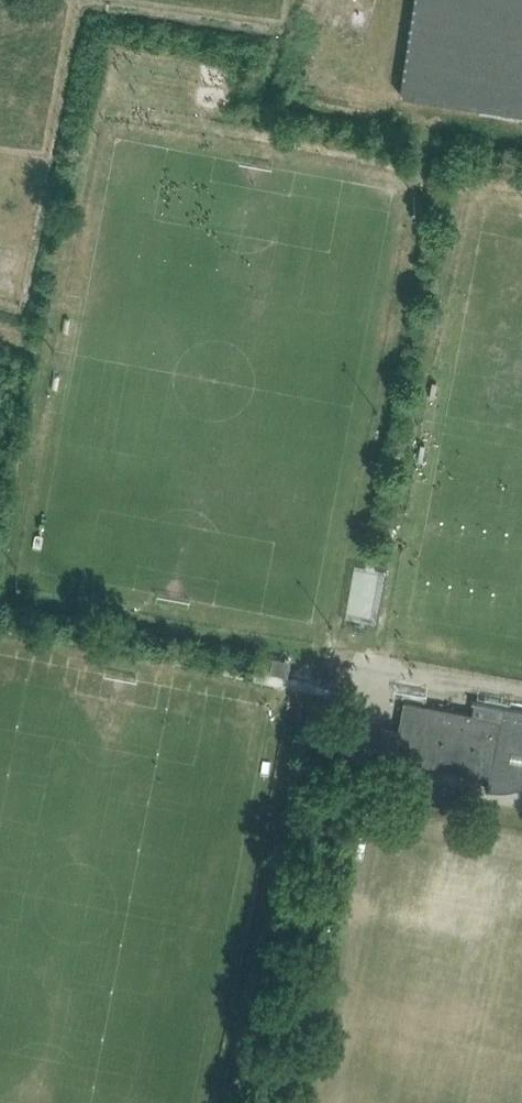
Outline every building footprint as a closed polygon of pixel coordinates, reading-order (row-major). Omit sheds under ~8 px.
[(400,94),(521,113),(521,0),(414,0),(400,94)] [(279,674),(282,659),(273,657),(270,672),(279,674)] [(472,700),(470,713),(427,705),(427,706),(405,701),(394,757),(417,761),(490,774),(488,786),(487,785),(486,788),(498,790),(511,789),(521,786),(521,710),(472,700)]
